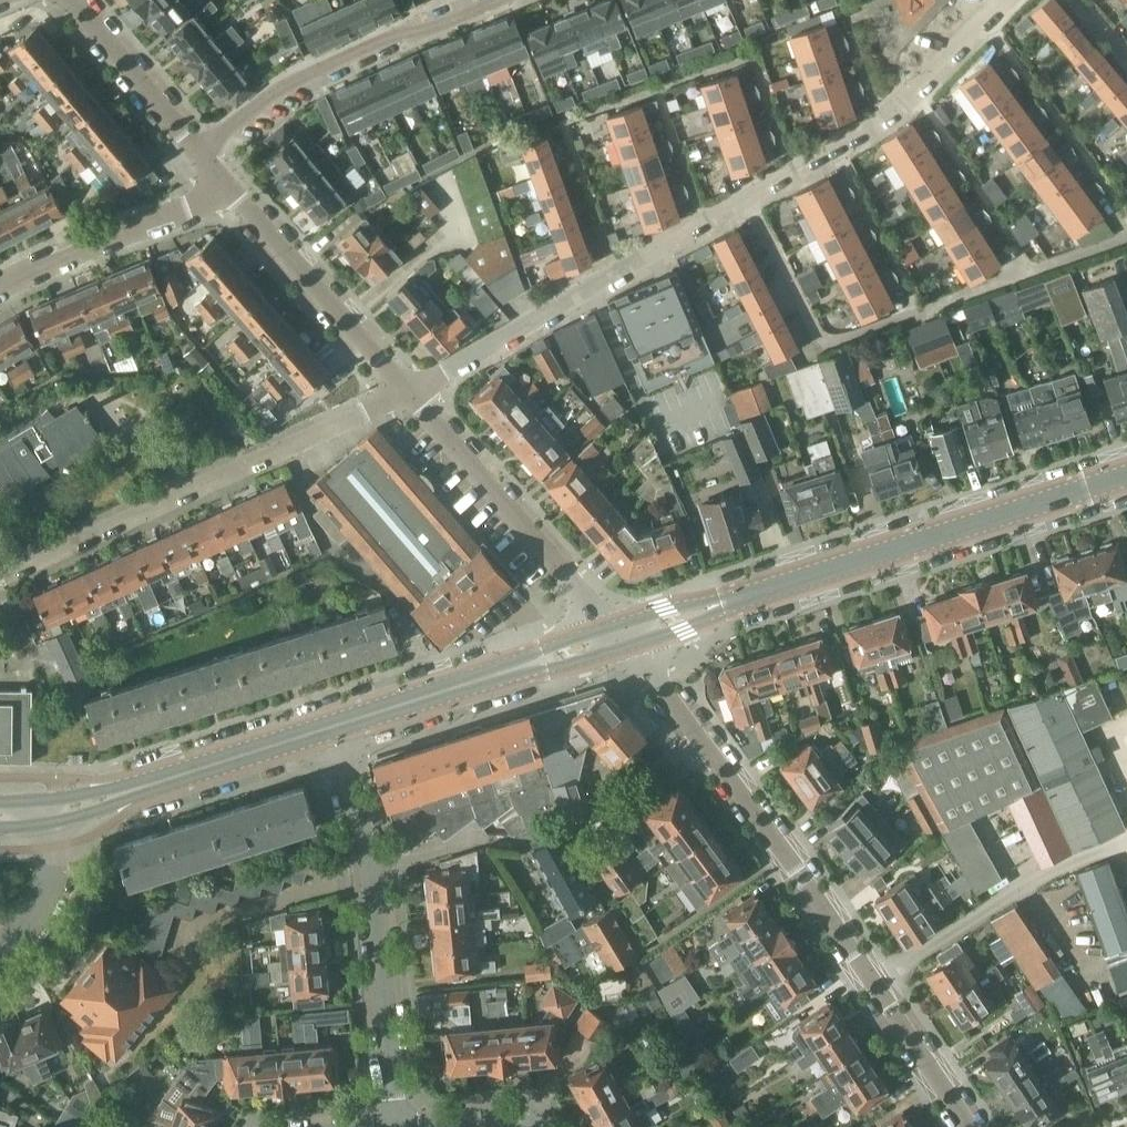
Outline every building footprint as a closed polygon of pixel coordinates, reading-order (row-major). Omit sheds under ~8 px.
[(170,0),(137,0),(133,3),(148,22),(151,19),(150,17),(170,0)] [(151,19),(163,34),(202,2),(201,0),(170,0),(150,17),(151,19)] [(180,54),(208,31),(200,21),(217,7),(212,0),(167,38),(180,54)] [(315,0),(290,0),(294,9),(293,9),(300,24),(312,52),(334,42),(315,0)] [(334,42),(356,32),(344,4),(332,9),(328,0),(315,0),(334,42)] [(378,22),(368,0),(352,0),(344,4),(356,32),(378,22)] [(378,22),(402,11),(398,0),(368,0),(378,22)] [(415,5),(413,0),(402,0),(406,9),(415,5)] [(613,49),(622,45),(616,29),(627,25),(617,0),(605,0),(595,4),(613,49)] [(661,27),(651,0),(623,0),(637,36),(661,27)] [(682,18),(675,0),(651,0),(661,27),(682,18)] [(704,9),(701,0),(675,0),(682,18),(704,9)] [(704,9),(726,0),(701,0),(704,9)] [(811,2),(814,11),(820,9),(816,0),(811,2)] [(836,0),(816,0),(820,9),(837,3),(836,0)] [(1033,9),(1055,35),(1056,37),(1074,21),(1056,0),(1044,0),(1033,9)] [(807,3),(789,10),(793,20),(810,13),(807,3)] [(573,13),(584,42),(594,38),(600,54),(613,49),(595,4),(573,13)] [(278,7),(272,13),(275,17),(282,12),(278,7)] [(793,20),(789,10),(772,17),(776,27),(793,20)] [(491,22),(508,65),(531,55),(513,13),(491,22)] [(551,21),(569,67),(578,63),(572,47),(584,42),(573,13),(551,21)] [(274,22),(280,35),(292,29),(286,17),(274,22)] [(1023,34),(1033,26),(1027,18),(1017,27),(1023,34)] [(762,20),(744,27),(748,37),(766,30),(762,20)] [(569,67),(551,21),(526,31),(526,32),(538,61),(550,56),(556,72),(569,67)] [(1074,21),(1056,37),(1065,47),(1078,62),(1095,47),(1074,21)] [(487,73),(486,74),(490,83),(511,74),(508,65),(491,22),(469,31),(487,73)] [(192,70),(238,32),(231,24),(213,38),(208,31),(180,54),(192,70)] [(790,35),(799,59),(848,42),(844,35),(829,40),(824,24),(790,35)] [(36,27),(10,48),(27,69),(53,47),(36,27)] [(292,29),(280,35),(286,49),(299,43),(292,29)] [(740,30),(717,39),(721,48),(743,39),(740,30)] [(463,83),(486,74),(487,73),(469,31),(446,41),(463,83)] [(206,86),(234,63),(226,53),(244,39),(238,32),(192,70),(206,86)] [(711,40),(694,47),(698,57),(715,50),(711,40)] [(463,83),(446,41),(423,50),(440,92),(463,83)] [(1049,41),(1037,50),(1037,51),(1044,58),(1055,48),(1049,41)] [(799,59),(806,82),(840,70),(835,55),(849,50),(848,42),(799,59)] [(992,42),(957,77),(961,82),(962,81),(971,75),(987,63),(988,62),(997,48),(992,42)] [(26,69),(5,87),(12,96),(15,93),(16,93),(34,79),(42,89),(69,67),(53,47),(27,69),(26,69)] [(681,63),(698,57),(694,47),(677,54),(681,63)] [(1095,47),(1078,62),(1098,86),(1098,87),(1116,72),(1095,47)] [(419,52),(397,62),(421,115),(442,107),(436,93),(437,93),(431,79),(432,79),(419,52)] [(11,62),(3,53),(0,56),(0,71),(11,62)] [(666,58),(649,65),(653,74),(670,67),(666,58)] [(376,71),(399,123),(398,124),(399,125),(421,115),(397,62),(376,71)] [(962,81),(976,101),(1017,71),(1010,66),(998,75),(988,62),(987,63),(971,75),(962,81)] [(234,63),(206,86),(219,101),(228,94),(236,104),(255,89),(234,63)] [(627,73),(631,83),(649,76),(645,66),(627,73)] [(1058,76),(1066,84),(1077,74),(1070,66),(1058,76)] [(69,67),(42,89),(51,99),(58,108),(85,86),(69,67)] [(840,70),(806,82),(814,105),(864,88),(859,79),(845,84),(840,70)] [(377,134),(398,124),(399,123),(376,71),(354,81),(372,122),(372,123),(377,134)] [(976,101),(989,119),(1016,100),(1008,88),(1020,79),(1017,71),(976,101)] [(711,106),(760,90),(755,83),(740,88),(735,72),(703,83),(711,106)] [(1098,87),(1105,95),(1120,113),(1126,107),(1126,85),(1116,72),(1098,87)] [(617,77),(600,84),(604,93),(621,87),(617,77)] [(372,122),(354,81),(331,92),(350,133),(372,123),(372,122)] [(604,93),(600,84),(583,91),(586,100),(604,93)] [(85,86),(58,108),(65,117),(74,127),(75,128),(101,106),(85,86)] [(865,95),(864,88),(814,105),(822,127),(856,116),(850,100),(865,95)] [(760,98),(760,90),(711,106),(719,131),(751,121),(745,103),(760,98)] [(1092,92),(1080,101),(1087,110),(1099,100),(1092,92)] [(343,129),(327,94),(317,99),(333,134),(343,129)] [(572,95),(555,101),(558,111),(576,104),(572,95)] [(616,138),(648,128),(643,112),(657,107),(657,99),(608,116),(616,138)] [(1016,100),(989,119),(1004,140),(1045,110),(1037,104),(1026,113),(1016,100)] [(944,102),(937,108),(947,122),(955,117),(944,102)] [(45,104),(34,113),(41,122),(52,113),(45,104)] [(502,112),(505,121),(509,131),(527,124),(523,114),(527,112),(524,104),(502,112)] [(532,111),(536,120),(553,113),(550,104),(532,111)] [(74,144),(64,152),(73,163),(118,126),(101,106),(75,128),(74,127),(66,133),(74,144)] [(1048,118),(1045,110),(1004,140),(1018,158),(1045,139),(1036,127),(1048,118)] [(52,113),(41,122),(49,131),(60,123),(52,113)] [(1108,135),(1120,125),(1113,117),(1101,127),(1108,135)] [(487,128),(491,138),(508,131),(509,131),(505,121),(487,128)] [(755,133),(751,121),(719,131),(726,150),(775,135),(770,128),(755,133)] [(884,140),(897,162),(939,134),(934,128),(921,136),(912,122),(884,140)] [(306,151),(306,150),(283,123),(265,138),(273,149),(265,157),(279,174),(306,151)] [(118,126),(73,163),(80,171),(88,165),(97,176),(134,145),(118,126)] [(648,128),(616,138),(624,161),(672,144),(667,136),(653,141),(648,128)] [(459,134),(466,151),(476,148),(469,130),(459,134)] [(493,137),(491,138),(494,145),(511,137),(512,137),(509,131),(508,131),(493,137)] [(910,182),(938,164),(929,150),(942,141),(939,134),(897,162),(910,182)] [(775,143),(775,135),(726,150),(734,175),(766,164),(761,148),(775,143)] [(975,135),(967,141),(973,149),(981,143),(975,135)] [(526,154),(535,177),(536,180),(558,171),(545,137),(523,145),(526,154)] [(1018,158),(1032,178),(1073,148),(1072,147),(1065,142),(1053,150),(1045,139),(1018,158)] [(317,141),(306,150),(306,151),(279,174),(292,190),(331,158),(317,141)] [(698,141),(687,144),(693,162),(704,158),(698,141)] [(349,148),(358,165),(367,160),(357,144),(349,148)] [(672,144),(624,161),(632,184),(663,173),(658,158),(673,153),(672,144)] [(134,145),(97,176),(105,186),(99,192),(106,201),(151,165),(134,145)] [(458,146),(440,155),(445,164),(463,155),(458,146)] [(445,164),(440,155),(436,147),(427,152),(431,159),(424,163),(429,172),(445,164)] [(520,159),(516,148),(505,152),(488,158),(492,168),(520,159)] [(1076,156),(1073,148),(1032,178),(1046,197),(1073,177),(1064,165),(1076,156)] [(453,164),(457,178),(482,169),(478,156),(453,164)] [(400,177),(405,186),(423,176),(419,167),(412,171),(406,157),(394,163),(400,177)] [(331,158),(292,190),(305,205),(343,173),(331,158)] [(26,200),(40,226),(63,214),(50,188),(39,194),(34,184),(32,186),(21,164),(11,169),(26,200)] [(945,177),(938,164),(910,182),(922,202),(965,175),(965,174),(959,168),(945,177)] [(482,169),(457,178),(462,191),(487,183),(482,169)] [(547,210),(569,201),(558,171),(536,180),(535,177),(528,180),(528,179),(498,190),(502,199),(531,189),(539,188),(547,210)] [(357,190),(343,173),(305,205),(318,222),(357,190)] [(639,206),(687,189),(683,182),(668,187),(663,173),(632,184),(639,206)] [(967,182),(965,175),(922,202),(935,223),(964,206),(954,190),(967,182)] [(405,186),(400,177),(386,184),(390,193),(405,186)] [(807,215),(854,192),(849,185),(835,192),(827,177),(796,193),(807,215)] [(1073,177),(1046,197),(1060,216),(1101,187),(1093,181),(1081,189),(1073,177)] [(408,193),(429,216),(439,207),(419,183),(408,193)] [(492,196),(487,183),(462,191),(467,205),(492,196)] [(0,187),(0,202),(8,198),(2,185),(0,187)] [(158,196),(150,186),(143,191),(149,199),(158,196)] [(382,187),(365,196),(365,197),(366,198),(369,205),(370,206),(387,196),(382,187)] [(1101,187),(1060,216),(1083,247),(1115,235),(1093,204),(1104,196),(1101,187)] [(64,203),(73,196),(69,188),(59,193),(64,203)] [(874,188),(869,192),(875,202),(885,196),(881,190),(874,188)] [(687,189),(639,206),(644,221),(631,225),(634,235),(679,219),(674,203),(688,198),(688,190),(687,189)] [(1004,191),(993,200),(997,205),(1008,197),(1004,191)] [(420,206),(408,192),(402,197),(408,203),(397,212),(404,220),(420,206)] [(807,215),(818,237),(850,221),(843,206),(856,200),(854,192),(807,215)] [(492,196),(467,205),(472,218),(497,210),(492,196)] [(365,197),(353,205),(358,212),(369,205),(366,198),(365,197)] [(16,238),(40,226),(26,200),(3,212),(16,238)] [(580,233),(569,201),(547,210),(558,241),(580,233)] [(895,206),(879,215),(885,223),(900,214),(895,206)] [(971,218),(964,206),(935,223),(947,242),(990,215),(985,209),(971,218)] [(476,232),(502,223),(497,210),(472,218),(476,232)] [(528,226),(543,221),(539,210),(525,216),(528,226)] [(16,238),(3,212),(0,213),(0,246),(16,238)] [(1026,212),(1008,225),(1022,245),(1040,231),(1026,212)] [(992,223),(990,215),(947,242),(960,263),(988,245),(979,231),(992,223)] [(353,264),(383,237),(365,216),(339,239),(349,251),(345,254),(353,264)] [(832,258),(876,234),(871,227),(857,234),(850,221),(818,237),(825,250),(827,249),(832,258)] [(502,223),(476,232),(481,245),(506,237),(502,223)] [(737,229),(716,240),(717,241),(731,270),(752,259),(737,229)] [(416,232),(406,241),(412,248),(427,236),(422,230),(418,233),(416,232)] [(617,231),(610,234),(608,234),(611,243),(620,240),(617,231)] [(591,263),(580,233),(558,241),(564,257),(545,263),(551,278),(591,263)] [(808,233),(800,237),(803,244),(812,239),(808,233)] [(832,258),(842,278),(872,264),(864,249),(878,242),(876,234),(832,258)] [(203,279),(229,256),(212,237),(197,250),(192,245),(179,255),(175,250),(158,256),(156,266),(172,306),(185,296),(175,271),(175,265),(182,259),(184,261),(186,259),(203,279)] [(383,237),(353,264),(362,274),(365,271),(375,282),(402,259),(383,237)] [(506,237),(481,245),(466,258),(488,281),(501,273),(516,264),(506,237)] [(549,241),(535,246),(539,257),(553,251),(549,241)] [(708,245),(696,252),(701,261),(713,255),(708,245)] [(997,259),(988,245),(960,263),(972,283),(1015,256),(1010,250),(997,259)] [(457,271),(469,261),(460,252),(449,262),(457,271)] [(229,256),(203,279),(187,294),(196,304),(195,305),(203,314),(215,303),(220,298),(221,299),(246,277),(229,256)] [(386,296),(403,315),(423,297),(432,290),(423,280),(436,268),(434,259),(426,260),(386,296)] [(752,259),(731,270),(736,279),(738,283),(746,299),(767,288),(752,259)] [(164,300),(161,292),(148,261),(124,271),(136,302),(151,296),(154,305),(164,300)] [(501,273),(514,296),(525,289),(516,264),(501,273)] [(853,299),(897,276),(892,269),(878,276),(872,264),(842,278),(853,299)] [(814,270),(801,277),(809,293),(817,289),(823,287),(814,270)] [(122,308),(136,302),(124,271),(100,281),(113,312),(114,312),(117,320),(126,317),(122,308)] [(670,380),(715,361),(713,355),(677,271),(608,300),(646,391),(652,388),(670,380)] [(1086,313),(1069,271),(1045,280),(1062,322),(1086,313)] [(514,296),(501,273),(486,282),(503,302),(514,296)] [(723,274),(710,280),(711,282),(715,290),(728,283),(723,274)] [(899,284),(897,276),(853,299),(864,320),(893,305),(886,291),(899,284)] [(1126,355),(1126,309),(1114,276),(1083,288),(1103,338),(1108,336),(1120,331),(1126,355)] [(246,277),(221,299),(237,318),(263,296),(246,277)] [(77,290),(76,290),(89,322),(90,321),(99,341),(111,336),(112,338),(123,333),(117,320),(114,312),(113,312),(100,281),(77,290)] [(489,293),(481,284),(469,295),(476,304),(489,293)] [(1018,290),(1015,291),(1021,306),(1022,309),(1037,304),(1030,285),(1023,288),(1018,290)] [(767,288),(746,299),(761,329),(782,318),(767,288)] [(817,289),(808,295),(812,304),(822,298),(817,289)] [(89,322),(76,290),(54,300),(67,331),(89,322)] [(423,297),(403,315),(420,336),(441,317),(450,310),(432,290),(423,297)] [(1007,294),(990,300),(991,301),(991,302),(995,315),(1021,306),(1015,291),(1014,291),(1007,294)] [(254,338),(279,316),(263,296),(237,318),(254,338)] [(67,331),(54,300),(30,310),(43,341),(56,336),(66,358),(77,354),(71,339),(67,331)] [(159,318),(170,313),(164,300),(154,305),(159,318)] [(990,301),(965,311),(972,330),(997,320),(990,301)] [(215,303),(203,314),(210,323),(222,312),(215,303)] [(738,303),(725,310),(730,320),(740,314),(743,313),(738,303)] [(441,317),(420,336),(439,358),(461,339),(459,337),(471,327),(455,308),(451,311),(450,310),(441,317)] [(579,364),(593,394),(625,380),(594,311),(554,330),(571,368),(579,364)] [(12,359),(35,345),(18,316),(0,326),(0,338),(12,359)] [(126,317),(117,320),(123,333),(133,329),(128,316),(126,317)] [(270,356),(295,334),(279,316),(254,338),(270,356)] [(761,329),(754,332),(759,344),(767,340),(776,358),(763,365),(765,369),(758,373),(762,381),(763,381),(786,373),(797,369),(790,353),(798,349),(782,318),(761,329)] [(931,325),(927,327),(936,348),(954,340),(945,319),(931,325)] [(927,327),(909,334),(917,355),(936,348),(927,327)] [(1108,336),(1120,374),(1106,378),(1119,418),(1126,416),(1126,355),(1120,331),(1108,336)] [(236,353),(247,344),(239,334),(228,343),(236,353)] [(270,356),(279,367),(274,372),(273,371),(261,382),(263,383),(244,399),(251,406),(270,391),(287,376),(312,354),(295,334),(270,356)] [(71,339),(77,354),(88,349),(82,335),(71,339)] [(12,359),(0,338),(0,366),(12,359)] [(741,339),(729,345),(734,354),(745,348),(741,339)] [(956,345),(965,368),(978,364),(969,340),(956,345)] [(247,344),(236,353),(244,361),(254,352),(247,344)] [(215,372),(215,370),(214,369),(195,345),(185,354),(199,372),(215,372)] [(550,380),(564,372),(549,345),(533,354),(534,356),(535,355),(550,380)] [(849,351),(821,360),(836,407),(837,411),(867,401),(849,351)] [(287,376),(270,391),(277,400),(289,389),(288,388),(294,384),(304,395),(329,373),(312,354),(287,376)] [(114,363),(117,370),(138,368),(133,355),(114,363)] [(865,356),(854,361),(865,386),(875,382),(865,356)] [(176,368),(173,359),(163,363),(166,372),(176,368)] [(17,367),(24,379),(35,372),(28,360),(17,367)] [(797,369),(786,373),(798,406),(802,404),(807,417),(836,407),(821,360),(819,361),(797,369)] [(495,380),(474,398),(483,409),(481,411),(487,418),(489,416),(491,419),(518,396),(517,395),(509,386),(518,378),(506,363),(491,376),(495,380)] [(987,369),(993,385),(1006,381),(999,364),(987,369)] [(24,379),(17,367),(8,373),(15,384),(24,379)] [(1074,373),(1054,379),(1054,381),(1060,398),(1071,433),(1091,427),(1075,374),(1074,373)] [(1040,383),(1031,386),(1033,393),(1037,406),(1048,440),(1071,433),(1060,398),(1054,381),(1054,379),(1040,383)] [(518,396),(491,419),(500,429),(498,430),(504,438),(506,436),(509,439),(535,416),(544,409),(532,395),(540,388),(534,381),(517,395),(518,396)] [(762,381),(730,393),(737,413),(740,419),(772,407),(763,381),(762,381)] [(1031,386),(1007,393),(1013,411),(1014,411),(1026,448),(1048,440),(1037,406),(1033,393),(1031,386)] [(940,392),(938,398),(942,402),(948,400),(949,395),(945,391),(940,392)] [(879,394),(871,397),(875,407),(882,404),(879,394)] [(613,418),(625,408),(615,396),(603,406),(613,418)] [(988,396),(977,399),(996,457),(1013,452),(996,397),(988,396)] [(967,403),(958,406),(964,425),(977,463),(984,461),(986,464),(993,462),(993,458),(996,457),(977,399),(967,403)] [(4,494),(6,500),(8,498),(7,495),(47,472),(49,474),(51,473),(47,468),(58,462),(60,467),(63,466),(62,463),(102,439),(104,441),(105,440),(85,415),(88,413),(90,412),(87,408),(85,409),(82,411),(77,404),(56,416),(48,408),(41,415),(0,439),(0,496),(4,494)] [(587,404),(583,408),(593,420),(597,416),(587,404)] [(535,416),(509,439),(511,442),(509,443),(515,451),(517,449),(526,459),(552,436),(558,430),(568,421),(563,414),(546,428),(535,416)] [(761,414),(739,424),(741,430),(742,430),(752,455),(755,462),(777,453),(761,414)] [(894,429),(889,414),(879,417),(885,432),(888,443),(904,486),(924,480),(916,453),(919,452),(911,432),(897,437),(895,428),(894,429)] [(591,438),(606,425),(598,415),(597,416),(593,420),(583,428),(591,438)] [(877,446),(864,450),(878,495),(904,486),(888,443),(885,432),(879,417),(869,420),(874,434),(873,434),(877,446)] [(572,419),(559,431),(563,436),(577,424),(572,419)] [(938,428),(927,431),(935,456),(938,455),(944,473),(977,463),(964,425),(955,428),(954,427),(939,432),(938,428)] [(314,513),(339,542),(348,534),(361,550),(441,642),(512,581),(378,428),(307,487),(313,496),(315,495),(323,505),(314,513)] [(742,430),(741,430),(722,438),(733,464),(752,455),(742,430)] [(646,439),(631,454),(650,477),(655,482),(658,485),(671,481),(650,435),(650,436),(646,439)] [(552,436),(526,459),(528,461),(526,463),(533,470),(535,469),(543,479),(570,456),(552,436)] [(805,464),(807,473),(810,472),(812,479),(823,513),(848,505),(827,438),(807,445),(812,462),(805,464)] [(599,439),(582,454),(588,461),(605,446),(599,439)] [(573,460),(546,483),(564,504),(591,480),(573,460)] [(619,468),(613,462),(599,474),(605,481),(619,468)] [(823,513),(812,479),(810,472),(807,473),(782,481),(784,488),(794,521),(823,513)] [(650,477),(637,488),(644,497),(645,497),(655,482),(650,477)] [(591,480),(564,504),(582,525),(608,501),(591,480)] [(655,482),(645,497),(651,501),(655,499),(665,496),(675,492),(671,481),(658,485),(655,482)] [(285,482),(260,493),(273,522),(272,523),(277,533),(277,534),(295,526),(301,540),(309,536),(298,511),(285,482)] [(260,493),(235,504),(248,534),(272,523),(273,522),(260,493)] [(742,509),(737,494),(699,506),(713,548),(751,536),(750,534),(766,529),(760,509),(757,510),(755,505),(742,509)] [(608,501),(582,525),(599,544),(626,522),(608,501)] [(235,504),(209,516),(223,545),(234,540),(239,550),(243,548),(249,562),(259,558),(248,534),(235,504)] [(650,524),(663,563),(688,555),(691,554),(679,518),(678,514),(674,516),(671,511),(652,517),(650,524)] [(198,556),(223,545),(209,516),(185,527),(198,556)] [(626,522),(599,544),(626,576),(663,563),(650,524),(633,529),(626,522)] [(185,527),(160,538),(178,577),(179,577),(193,570),(200,584),(209,580),(198,556),(185,527)] [(283,547),(277,534),(277,533),(269,536),(275,550),(283,547)] [(185,591),(179,577),(178,577),(160,538),(134,549),(148,579),(153,589),(168,582),(174,596),(185,591)] [(1097,551),(1113,599),(1117,612),(1126,608),(1123,599),(1126,598),(1126,561),(1124,562),(1118,544),(1097,551)] [(159,603),(153,589),(148,579),(134,549),(110,561),(123,590),(134,585),(145,609),(159,603)] [(1097,551),(1073,558),(1084,593),(1090,606),(1113,599),(1097,551)] [(218,559),(224,573),(233,569),(227,555),(218,559)] [(1084,593),(1073,558),(1054,565),(1062,590),(1047,595),(1066,637),(1083,630),(1080,620),(1092,616),(1089,606),(1090,606),(1084,593)] [(134,614),(123,590),(110,561),(83,572),(97,602),(99,605),(101,605),(112,599),(115,606),(119,605),(122,612),(118,614),(121,620),(134,614)] [(273,561),(263,566),(268,577),(278,572),(273,561)] [(244,590),(257,584),(251,571),(239,577),(244,590)] [(88,618),(92,616),(93,616),(99,630),(110,625),(101,605),(99,605),(97,602),(83,572),(60,583),(74,612),(84,608),(88,618)] [(1026,574),(1000,582),(1011,615),(1014,623),(1019,641),(1030,638),(1022,611),(1036,607),(1026,574)] [(989,582),(974,587),(986,623),(1011,615),(1000,582),(990,585),(989,582)] [(48,624),(74,612),(60,583),(34,595),(48,624)] [(960,595),(951,598),(969,654),(979,651),(972,627),(986,623),(974,587),(959,591),(960,595)] [(926,615),(915,618),(923,643),(933,639),(934,639),(950,634),(958,658),(969,654),(951,598),(923,607),(926,615)] [(311,628),(323,668),(398,644),(385,605),(311,628)] [(913,656),(900,615),(874,623),(894,686),(905,682),(900,664),(898,665),(897,661),(913,656)] [(894,686),(874,623),(846,632),(857,665),(859,664),(861,672),(874,668),(881,690),(894,686)] [(1014,623),(1004,626),(1009,644),(1019,641),(1014,623)] [(236,652),(249,691),(323,668),(311,628),(236,652)] [(48,639),(74,697),(75,699),(95,690),(68,630),(48,639)] [(821,639),(796,647),(807,681),(810,693),(813,703),(824,700),(817,678),(832,673),(844,669),(844,668),(846,668),(837,642),(823,646),(821,639)] [(796,647),(771,655),(782,689),(783,692),(798,687),(801,695),(810,693),(807,681),(796,647)] [(1071,686),(1084,681),(1070,651),(1058,657),(1071,686)] [(236,652),(162,676),(174,715),(249,691),(236,652)] [(979,652),(971,654),(974,664),(982,662),(979,652)] [(1126,667),(1126,652),(1115,656),(1119,669),(1126,667)] [(771,655),(746,663),(763,717),(766,715),(772,714),(766,694),(782,689),(771,655)] [(725,670),(722,678),(737,725),(753,720),(754,724),(746,726),(751,744),(743,748),(750,757),(750,758),(775,744),(775,742),(773,735),(766,715),(763,717),(746,663),(725,670)] [(100,739),(174,715),(162,676),(87,699),(100,739)] [(1095,677),(1084,681),(1071,686),(1062,689),(1049,693),(1008,706),(1074,850),(1124,827),(1094,761),(1104,756),(1099,744),(1090,747),(1082,730),(1112,716),(1095,677)] [(32,762),(32,689),(27,689),(27,684),(22,684),(22,689),(0,689),(0,762),(32,762)] [(530,714),(529,714),(541,750),(554,787),(579,778),(586,747),(593,741),(626,714),(604,689),(602,691),(598,689),(577,695),(577,698),(566,701),(563,699),(530,710),(530,714)] [(943,698),(952,725),(966,720),(957,693),(943,698)] [(925,703),(934,731),(947,726),(938,699),(925,703)] [(1005,707),(966,720),(952,725),(947,726),(934,731),(895,744),(906,764),(905,765),(919,790),(939,826),(964,872),(991,857),(970,819),(1009,801),(1021,827),(1025,826),(1043,864),(1070,852),(1005,707)] [(558,820),(563,818),(553,787),(554,787),(541,750),(529,714),(526,715),(525,712),(495,721),(495,724),(470,733),(467,730),(455,734),(454,738),(452,738),(478,819),(484,827),(505,812),(511,835),(558,820)] [(800,718),(805,734),(822,726),(818,713),(800,718)] [(626,714),(593,741),(614,766),(646,738),(626,714)] [(862,724),(870,752),(884,748),(876,719),(862,724)] [(786,727),(773,733),(777,742),(790,737),(786,727)] [(857,729),(850,735),(855,741),(863,735),(857,729)] [(436,740),(435,744),(391,757),(389,754),(376,758),(377,761),(373,762),(399,841),(407,852),(437,829),(445,840),(476,817),(478,819),(452,738),(451,739),(447,736),(436,740)] [(781,766),(797,787),(848,749),(841,739),(828,749),(829,750),(821,757),(811,743),(781,766)] [(831,773),(854,756),(848,749),(797,787),(814,810),(842,788),(831,773)] [(892,769),(908,799),(919,790),(905,765),(892,769)] [(553,787),(563,818),(588,810),(579,778),(554,787),(553,787)] [(304,786),(210,816),(222,855),(316,826),(304,786)] [(661,837),(695,811),(693,810),(696,808),(687,795),(684,797),(678,789),(644,815),(661,837)] [(927,832),(939,826),(919,790),(908,799),(927,832)] [(841,852),(843,854),(885,818),(863,793),(828,823),(832,828),(826,834),(834,844),(834,847),(838,852),(841,852)] [(667,864),(710,833),(708,830),(711,828),(702,816),(699,818),(695,811),(661,837),(632,858),(631,857),(605,877),(618,894),(644,875),(640,870),(660,855),(667,865),(667,864)] [(129,885),(222,855),(210,816),(116,845),(129,885)] [(906,843),(885,818),(843,854),(844,856),(844,859),(849,864),(852,864),(860,874),(867,868),(871,874),(906,843)] [(541,868),(545,876),(546,875),(556,892),(552,894),(559,907),(563,905),(569,916),(600,898),(563,833),(532,850),(542,867),(541,868)] [(683,885),(726,854),(721,847),(723,845),(714,833),(712,835),(710,833),(667,864),(667,865),(682,885),(683,885)] [(619,841),(593,860),(605,877),(631,857),(628,854),(619,841)] [(428,871),(431,899),(467,895),(465,877),(479,876),(477,850),(446,860),(447,870),(428,871)] [(682,885),(698,907),(741,875),(739,872),(742,870),(733,858),(730,860),(726,854),(683,885),(682,885)] [(303,856),(299,868),(298,869),(307,872),(325,877),(329,863),(303,856)] [(1114,874),(1108,859),(1075,872),(1105,954),(1126,946),(1126,910),(1114,874)] [(302,884),(307,872),(298,869),(299,868),(281,863),(277,875),(277,876),(285,879),(302,884)] [(259,870),(255,882),(255,884),(262,886),(280,891),(285,879),(277,876),(277,875),(259,870)] [(904,881),(876,899),(891,922),(943,888),(943,887),(937,879),(936,879),(924,888),(915,873),(904,881)] [(233,890),(240,893),(259,898),(262,886),(255,884),(255,882),(237,877),(233,889),(233,890)] [(943,888),(891,922),(906,945),(933,928),(926,916),(925,915),(950,899),(965,889),(957,877),(943,887),(943,888)] [(215,884),(211,896),(210,897),(218,900),(236,905),(240,893),(233,890),(233,889),(215,884)] [(179,886),(175,899),(189,904),(193,891),(179,886)] [(189,905),(196,907),(214,912),(218,900),(210,897),(211,896),(193,891),(189,904),(189,905)] [(632,892),(621,900),(628,911),(639,904),(632,892)] [(431,899),(433,923),(491,918),(500,916),(499,907),(478,909),(476,894),(467,895),(431,899)] [(718,940),(708,947),(715,956),(771,918),(765,909),(765,906),(761,899),(757,899),(756,896),(720,920),(729,933),(718,941),(718,940)] [(170,898),(167,911),(166,912),(174,914),(192,920),(196,907),(189,905),(189,904),(175,899),(170,898)] [(1018,901),(990,919),(995,927),(995,928),(1000,935),(1001,936),(1013,954),(1024,970),(1036,988),(1039,986),(1061,971),(1050,953),(1051,951),(1018,901)] [(144,918),(171,926),(174,914),(166,912),(167,911),(148,905),(144,918)] [(610,905),(582,923),(583,923),(557,939),(570,962),(597,946),(611,970),(637,953),(623,929),(610,905)] [(287,917),(287,910),(270,915),(271,915),(261,918),(261,929),(272,928),(272,929),(288,927),(290,944),(323,940),(327,940),(325,925),(322,925),(320,913),(287,917)] [(644,913),(634,920),(641,932),(651,924),(644,913)] [(144,918),(141,930),(167,939),(171,926),(144,918)] [(492,927),(491,918),(433,923),(436,950),(472,946),(472,945),(487,943),(486,928),(492,927)] [(771,918),(715,956),(721,966),(732,959),(740,971),(790,937),(781,925),(777,927),(771,918)] [(167,939),(141,930),(137,942),(162,953),(167,939)] [(1000,935),(989,943),(989,944),(1001,962),(1002,961),(1013,954),(1001,936),(1000,935)] [(790,937),(740,971),(748,983),(749,982),(756,992),(801,962),(795,953),(799,950),(790,937)] [(327,940),(323,940),(290,944),(291,961),(281,962),(281,961),(269,962),(270,972),(326,966),(325,955),(328,955),(327,940)] [(943,963),(927,973),(935,985),(933,986),(941,998),(943,997),(945,999),(975,979),(974,977),(966,966),(973,962),(964,949),(958,940),(936,954),(943,963)] [(125,959),(109,946),(65,997),(78,1009),(73,1014),(87,1025),(83,1029),(89,1033),(85,1037),(107,1056),(110,1052),(116,1056),(175,987),(143,959),(139,963),(128,954),(125,959)] [(472,946),(436,950),(438,976),(496,971),(495,959),(474,962),(472,946)] [(1105,954),(1120,995),(1126,992),(1126,946),(1105,954)] [(662,954),(650,961),(662,981),(676,973),(664,953),(662,954)] [(555,963),(550,964),(550,961),(525,964),(526,980),(552,978),(551,976),(560,974),(555,963)] [(1001,962),(996,965),(997,967),(998,969),(1001,973),(1007,969),(1004,965),(1002,961),(1001,962)] [(744,1000),(740,1003),(747,1014),(753,1010),(753,1009),(771,996),(783,1015),(776,1020),(777,1021),(811,998),(806,991),(816,984),(814,982),(815,979),(810,972),(807,972),(801,962),(756,992),(744,1000)] [(975,979),(945,999),(962,1025),(979,1014),(982,1017),(992,1010),(990,1007),(1005,997),(994,981),(1002,975),(1001,973),(998,969),(997,967),(996,965),(995,964),(974,977),(975,979)] [(327,978),(326,966),(270,972),(271,982),(293,980),(296,1009),(325,1006),(324,994),(329,993),(328,990),(332,990),(331,978),(327,978)] [(1061,971),(1039,986),(1043,991),(1054,1005),(1055,1007),(1063,1021),(1089,1011),(1061,971)] [(672,981),(658,989),(672,1016),(673,1016),(674,1015),(689,1005),(688,1005),(672,981)] [(748,983),(738,990),(744,1000),(756,992),(749,982),(748,983)] [(1030,1013),(1044,1005),(1031,985),(1018,993),(1030,1013)] [(539,1025),(527,1026),(530,1064),(535,1064),(534,1062),(558,1060),(556,1043),(560,1042),(559,1030),(555,1030),(555,1024),(553,1024),(560,1014),(564,1017),(575,1000),(555,986),(543,1004),(550,1008),(539,1025)] [(655,987),(636,997),(643,1009),(661,999),(655,987)] [(446,1039),(442,1039),(444,1052),(446,1052),(448,1070),(450,1070),(450,1073),(465,1072),(465,1069),(472,1068),(472,1070),(476,1070),(472,1031),(471,1031),(469,1004),(471,1004),(469,989),(447,991),(448,1005),(445,1012),(462,1026),(462,1032),(446,1033),(446,1039)] [(419,1015),(428,1014),(426,994),(417,995),(419,1015)] [(507,998),(497,999),(499,1014),(508,1013),(507,998)] [(487,1000),(488,1015),(499,1014),(497,999),(487,1000)] [(599,1014),(588,1033),(601,1040),(611,1022),(619,1027),(634,1020),(625,1003),(601,1015),(599,1014)] [(587,1006),(574,1025),(588,1033),(599,1014),(587,1006)] [(790,1063),(796,1059),(843,1028),(829,1007),(801,1025),(793,1030),(792,1035),(798,1043),(783,1053),(790,1063)] [(44,1008),(18,1019),(37,1067),(39,1066),(44,1078),(52,1074),(48,1065),(63,1058),(60,1051),(62,1050),(44,1008)] [(672,1016),(672,1017),(679,1028),(692,1020),(685,1008),(674,1015),(673,1016),(672,1016)] [(303,1021),(304,1040),(305,1048),(309,1084),(337,1082),(333,1045),(316,1047),(313,1011),(293,1013),(293,1022),(303,1021)] [(18,1019),(16,1016),(0,1022),(0,1061),(0,1060),(4,1068),(22,1061),(28,1076),(30,1075),(33,1082),(44,1078),(39,1066),(37,1067),(18,1019)] [(303,1021),(293,1022),(295,1040),(304,1040),(303,1021)] [(250,1026),(252,1044),(262,1043),(260,1025),(250,1026)] [(193,1060),(187,1069),(210,1089),(220,1075),(228,1075),(229,1092),(256,1090),(253,1053),(252,1044),(250,1026),(240,1027),(243,1054),(226,1055),(226,1057),(193,1060)] [(527,1026),(500,1029),(503,1069),(520,1067),(520,1064),(526,1063),(526,1065),(530,1064),(527,1026)] [(857,1049),(843,1028),(796,1059),(803,1068),(821,1056),(829,1068),(857,1049)] [(500,1029),(472,1031),(476,1070),(480,1069),(480,1067),(486,1067),(487,1071),(503,1069),(500,1029)] [(1096,1032),(1119,1090),(1126,1087),(1126,1042),(1111,1049),(1103,1029),(1096,1032)] [(1099,1064),(1083,1071),(1095,1100),(1098,1099),(1099,1101),(1110,1097),(1109,1094),(1119,1090),(1096,1032),(1087,1036),(1099,1064)] [(995,1056),(986,1062),(988,1065),(986,1068),(992,1075),(995,1075),(1001,1084),(1029,1065),(1030,1065),(1051,1051),(1045,1041),(1023,1056),(1010,1036),(991,1048),(995,1056)] [(269,1093),(283,1092),(280,1050),(263,1052),(262,1043),(252,1044),(253,1053),(256,1090),(269,1088),(269,1093)] [(305,1048),(280,1050),(283,1092),(300,1090),(299,1085),(309,1084),(305,1048)] [(872,1071),(857,1049),(829,1068),(819,1075),(827,1087),(811,1098),(807,1101),(813,1110),(817,1107),(828,1100),(872,1071)] [(736,1057),(731,1060),(738,1072),(743,1069),(736,1057)] [(586,1070),(571,1078),(583,1101),(616,1083),(604,1060),(599,1063),(597,1060),(585,1066),(586,1070)] [(1029,1065),(1001,1084),(1003,1087),(1001,1090),(1006,1097),(1010,1097),(1016,1106),(1063,1074),(1058,1067),(1047,1074),(1046,1073),(1038,1078),(1030,1065),(1029,1065)] [(210,1089),(187,1069),(165,1099),(149,1117),(175,1126),(180,1126),(215,1126),(217,1122),(214,1121),(218,1110),(200,1104),(210,1089)] [(104,1071),(95,1077),(102,1088),(111,1083),(104,1071)] [(817,1107),(823,1117),(850,1099),(858,1112),(887,1093),(872,1071),(828,1100),(817,1107)] [(1016,1106),(1022,1115),(1020,1118),(1025,1126),(1029,1125),(1030,1126),(1031,1126),(1042,1120),(1043,1123),(1047,1120),(1050,1122),(1058,1117),(1057,1113),(1060,1111),(1052,1099),(1059,1094),(1057,1090),(1068,1082),(1063,1074),(1016,1106)] [(97,1097),(89,1079),(82,1083),(85,1088),(73,1094),(65,1107),(87,1120),(92,1105),(91,1102),(97,1097)] [(596,1124),(597,1126),(646,1126),(657,1121),(650,1108),(672,1096),(672,1095),(681,1090),(676,1081),(657,1091),(643,1098),(629,1106),(596,1124)] [(653,1081),(638,1089),(643,1098),(657,1091),(653,1081)] [(584,1104),(582,1105),(588,1116),(590,1115),(596,1124),(629,1106),(616,1083),(583,1101),(584,1104)] [(104,1095),(112,1105),(120,1099),(112,1089),(104,1095)] [(743,1102),(733,1109),(743,1125),(754,1118),(743,1102)] [(705,1114),(714,1126),(733,1126),(719,1106),(705,1114)] [(65,1107),(58,1117),(73,1126),(84,1126),(87,1120),(65,1107)] [(7,1123),(14,1125),(18,1115),(5,1111),(2,1121),(0,1121),(0,1126),(5,1126),(7,1123)] [(884,1126),(914,1126),(913,1125),(909,1124),(903,1114),(884,1126)] [(58,1117),(52,1126),(73,1126),(58,1117)]
